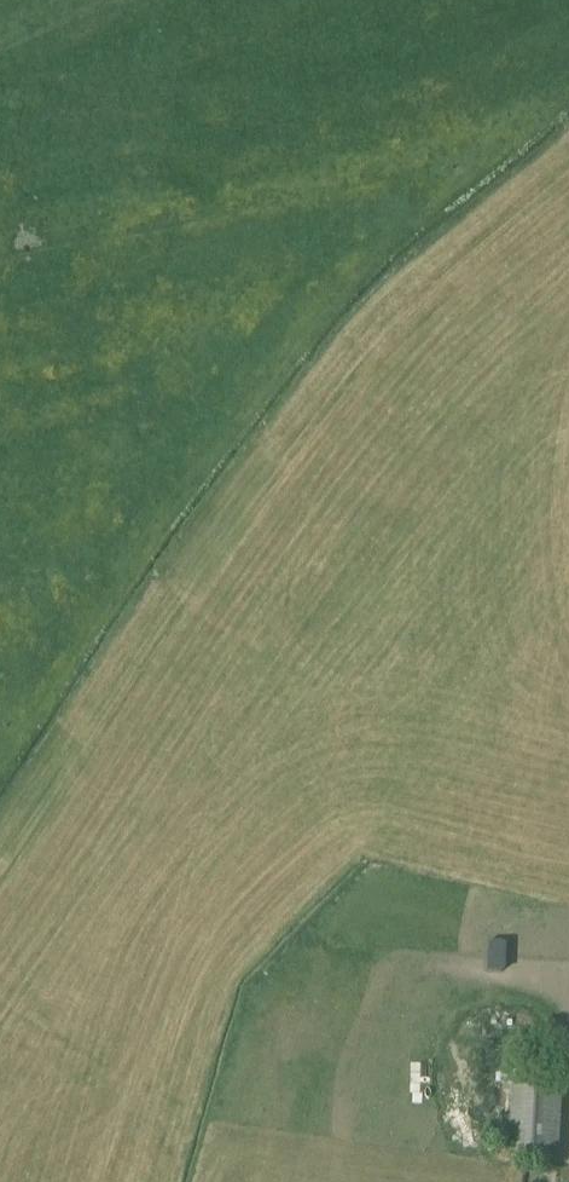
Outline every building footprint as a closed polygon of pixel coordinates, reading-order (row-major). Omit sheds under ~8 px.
[(559,1094),(507,1090),(504,1148),(522,1149),(521,1163),(554,1165),(559,1094)]
